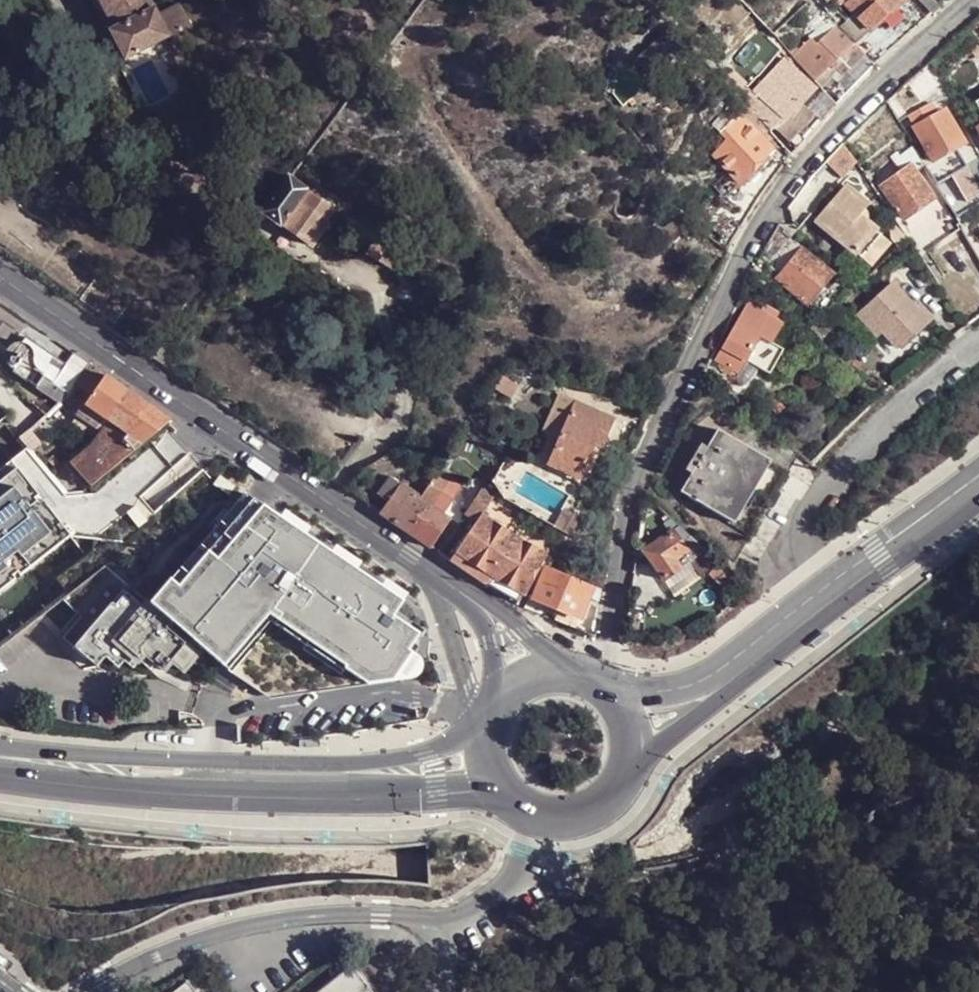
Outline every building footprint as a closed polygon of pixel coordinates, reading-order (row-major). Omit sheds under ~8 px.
[(170,39),(160,19),(156,13),(149,0),(99,0),(115,31),(111,33),(126,62),(170,39)] [(905,0),(851,0),(847,4),(856,13),(872,30),(905,0)] [(939,6),(934,0),(919,0),(931,13),(939,6)] [(191,28),(181,7),(163,17),(160,19),(170,39),(191,28)] [(856,13),(839,28),(854,43),(856,39),(858,39),(859,40),(860,41),(872,30),(856,13)] [(836,26),(833,22),(827,27),(831,30),(836,26)] [(829,66),(854,43),(839,28),(836,26),(831,30),(811,49),(829,66)] [(879,60),(889,50),(872,30),(860,41),(869,50),(879,60)] [(865,54),(869,50),(860,41),(859,40),(858,39),(856,39),(854,43),(864,52),(865,54)] [(854,43),(829,66),(839,74),(840,75),(864,52),(854,43)] [(815,80),(826,68),(810,51),(807,48),(803,50),(801,52),(795,59),(815,80)] [(811,49),(810,51),(826,68),(835,78),(836,78),(839,74),(829,66),(811,49)] [(799,50),(798,50),(792,56),(795,59),(801,52),(799,50)] [(820,86),(831,73),(826,68),(815,80),(820,86)] [(773,126),(802,97),(802,96),(812,86),(802,74),(795,81),(791,84),(789,81),(788,81),(759,110),(772,124),(773,126)] [(753,111),(772,92),(763,83),(744,102),(753,111)] [(821,121),(836,105),(823,90),(807,108),(821,121)] [(759,110),(774,94),(772,92),(753,111),(755,115),(759,110)] [(914,126),(936,113),(930,103),(909,115),(914,126)] [(957,148),(966,144),(945,109),(936,113),(914,126),(912,127),(928,155),(931,160),(932,162),(957,148)] [(768,128),(772,124),(759,110),(755,115),(756,116),(768,128)] [(752,129),(759,136),(768,128),(756,116),(750,120),(755,126),(752,129)] [(750,120),(747,123),(752,129),(755,126),(750,120)] [(740,184),(771,150),(759,136),(752,129),(747,123),(745,121),(715,155),(740,184)] [(978,152),(978,133),(977,128),(969,133),(978,152)] [(865,150),(865,152),(876,144),(867,132),(857,139),(859,142),(865,150)] [(845,145),(827,163),(844,183),(861,169),(845,145)] [(914,172),(923,165),(912,145),(901,155),(910,166),(914,172)] [(924,167),(935,185),(936,184),(957,218),(978,204),(978,187),(967,167),(957,148),(932,162),(924,167)] [(978,170),(978,159),(968,166),(972,174),(978,170)] [(904,219),(932,201),(914,172),(910,166),(882,186),(898,211),(902,216),(904,219)] [(314,248),(338,214),(326,203),(321,200),(289,177),(288,177),(261,215),(281,229),(283,226),(314,248)] [(878,239),(880,237),(859,220),(865,213),(852,202),(855,197),(846,189),(816,222),(860,260),(878,239)] [(799,235),(806,227),(795,218),(788,225),(799,235)] [(793,241),(799,235),(788,225),(782,232),(792,240),(793,241)] [(391,270),(401,252),(377,237),(366,254),(391,270)] [(868,267),(885,246),(878,239),(860,260),(868,267)] [(775,278),(801,248),(793,241),(792,240),(766,270),(775,278)] [(808,306),(834,276),(801,248),(775,278),(808,306)] [(917,255),(921,261),(927,257),(923,251),(917,255)] [(771,283),(775,278),(766,270),(764,269),(761,274),(771,283)] [(870,329),(876,324),(883,332),(897,349),(913,335),(914,337),(932,321),(922,309),(920,310),(918,310),(916,311),(891,284),(853,317),(858,323),(862,320),(870,329)] [(735,373),(739,374),(741,371),(746,363),(751,354),(763,361),(765,361),(769,359),(774,351),(773,346),(771,344),(781,326),(775,322),(760,313),(748,307),(716,362),(720,364),(735,373)] [(775,322),(779,315),(764,307),(760,313),(775,322)] [(781,326),(788,323),(779,315),(775,322),(781,326)] [(876,324),(870,329),(877,337),(883,332),(876,324)] [(12,372),(60,403),(70,393),(71,391),(89,364),(59,342),(51,354),(26,337),(12,356),(8,363),(15,368),(12,372)] [(758,371),(763,361),(751,354),(746,363),(758,371)] [(578,371),(580,363),(569,359),(567,367),(578,371)] [(754,378),(758,371),(746,363),(741,371),(754,378)] [(105,374),(89,364),(71,391),(86,403),(105,374)] [(731,377),(735,373),(720,364),(722,371),(731,377)] [(128,390),(105,374),(86,403),(104,415),(109,417),(128,390)] [(516,375),(513,381),(517,384),(521,378),(516,375)] [(512,398),(518,389),(503,379),(496,388),(512,398)] [(170,418),(128,390),(109,417),(99,432),(93,440),(90,445),(71,464),(90,485),(170,418)] [(51,428),(77,399),(70,393),(60,403),(48,415),(44,420),(51,428)] [(559,439),(576,401),(561,393),(544,432),(559,439)] [(84,401),(78,410),(98,423),(104,415),(86,403),(84,401)] [(595,444),(600,433),(607,437),(615,417),(576,401),(559,439),(548,464),(580,478),(595,444)] [(777,401),(769,408),(777,416),(784,411),(777,401)] [(21,438),(30,449),(43,438),(34,428),(21,438)] [(595,444),(602,448),(607,437),(600,433),(595,444)] [(728,524),(766,462),(718,433),(680,495),(728,524)] [(595,444),(580,478),(586,485),(602,448),(595,444)] [(71,536),(12,461),(0,471),(0,592),(71,536)] [(742,555),(789,475),(766,462),(728,524),(717,540),(742,555)] [(586,485),(580,478),(548,464),(547,468),(586,485)] [(432,549),(451,519),(432,506),(449,479),(439,472),(420,499),(401,528),(432,549)] [(401,528),(420,499),(401,485),(391,479),(379,496),(389,502),(381,514),(401,528)] [(471,508),(482,516),(493,498),(482,492),(471,508)] [(150,562),(130,585),(187,633),(223,668),(266,621),(367,687),(405,683),(416,679),(421,668),(416,658),(412,654),(424,639),(395,621),(408,604),(250,497),(203,548),(194,542),(162,575),(150,562)] [(577,515),(566,509),(556,528),(566,534),(577,515)] [(482,517),(459,553),(471,561),(495,577),(517,540),(482,517)] [(678,528),(672,521),(664,526),(669,534),(672,532),(678,528)] [(688,564),(692,561),(683,547),(672,532),(669,534),(664,526),(661,523),(646,534),(641,545),(646,551),(643,553),(649,560),(652,565),(664,582),(688,564)] [(683,547),(692,541),(678,528),(672,532),(683,547)] [(545,554),(517,540),(495,577),(524,594),(525,592),(545,554)] [(683,547),(692,561),(704,553),(692,541),(683,547)] [(452,563),(464,571),(471,561),(459,553),(452,563)] [(692,561),(688,564),(704,583),(720,568),(704,553),(692,561)] [(647,569),(652,565),(649,560),(643,564),(647,569)] [(464,571),(489,586),(495,577),(471,561),(464,571)] [(183,639),(187,633),(130,585),(107,565),(66,597),(89,619),(68,643),(103,672),(110,663),(124,673),(130,666),(138,673),(151,659),(170,675),(178,666),(189,676),(205,657),(183,639)] [(590,595),(592,589),(547,569),(534,596),(534,598),(558,609),(554,619),(574,628),(579,619),(590,595)] [(489,586),(519,605),(527,593),(525,592),(524,594),(495,577),(489,586)] [(600,600),(600,593),(592,589),(590,595),(600,600)] [(262,698),(367,687),(266,621),(223,668),(262,698)] [(318,991),(375,991),(352,964),(318,991)] [(190,982),(176,991),(198,991),(190,982)]
